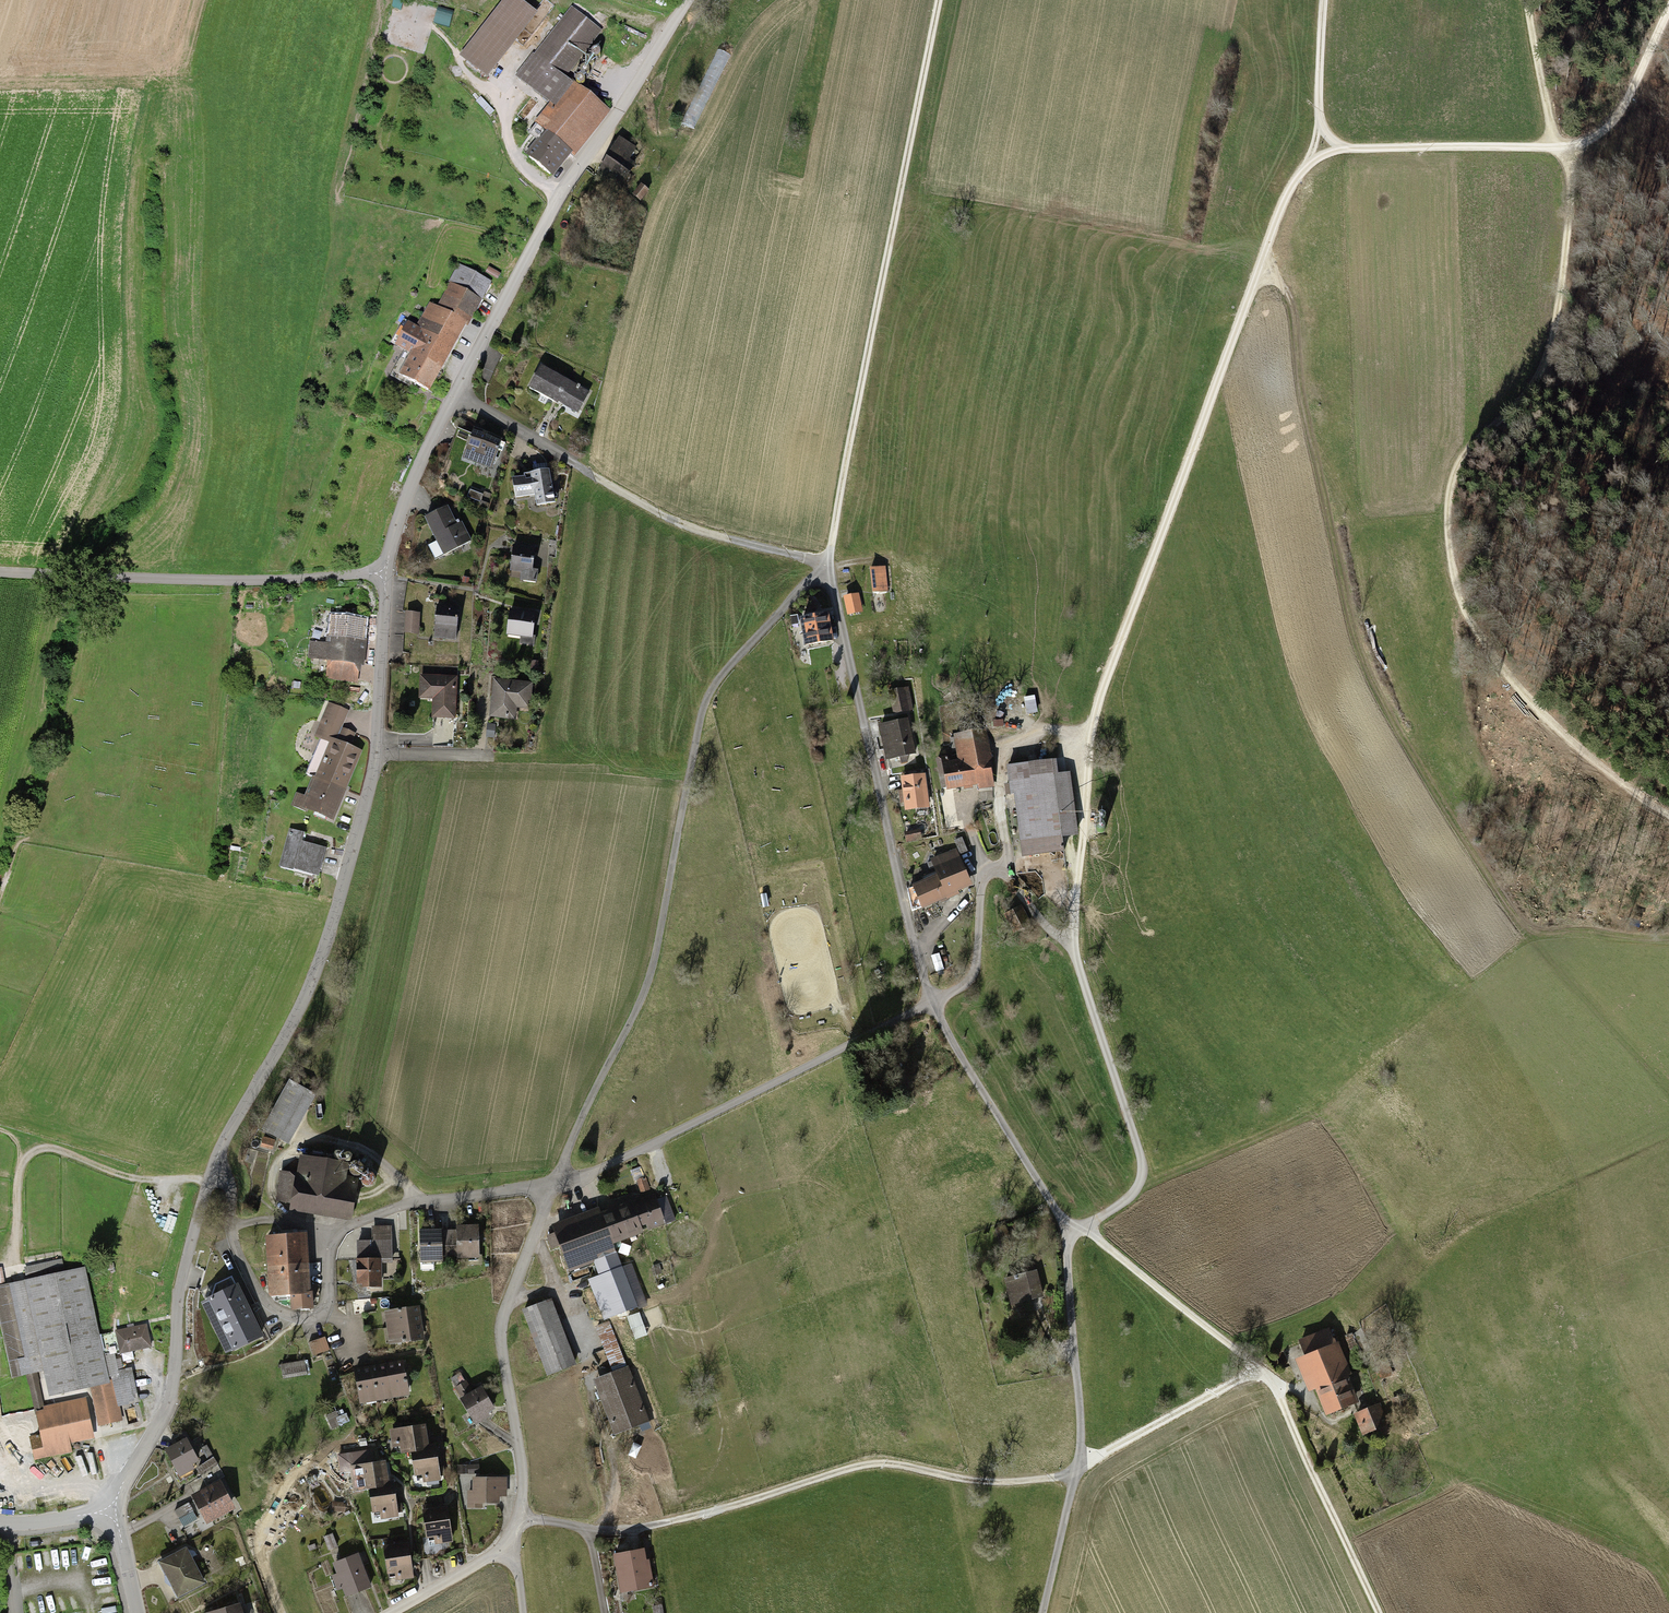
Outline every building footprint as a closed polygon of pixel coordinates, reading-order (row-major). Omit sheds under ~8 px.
[(521,0),(505,0),(462,55),(488,76),(537,12),(521,0)] [(604,33),(572,7),(516,77),(549,102),(534,123),(536,125),(529,135),(537,141),(526,155),(554,177),(569,158),(571,155),(574,157),(610,111),(568,79),(604,33)] [(619,138),(598,175),(622,189),(637,162),(631,159),(637,148),(619,138)] [(641,184),(632,195),(640,201),(649,191),(641,184)] [(458,264),(448,282),(450,284),(438,306),(428,301),(415,324),(404,317),(390,343),(403,350),(389,375),(416,390),(419,385),(430,391),(441,370),(491,282),(458,264)] [(589,393),(541,366),(529,389),(557,405),(558,403),(578,414),(589,393)] [(484,434),(474,430),(463,460),(492,471),(499,451),(502,452),(505,444),(502,443),(502,441),(484,434)] [(524,477),(512,479),(515,498),(535,495),(537,506),(556,503),(550,470),(532,474),(524,475),(524,477)] [(447,508),(425,519),(436,541),(433,543),(440,558),(471,543),(461,524),(456,526),(447,508)] [(535,548),(513,546),(511,571),(521,572),(520,581),(536,583),(537,569),(533,569),(534,558),(535,548)] [(886,567),(870,569),(873,594),(889,591),(886,567)] [(859,594),(844,597),(848,616),(864,613),(859,594)] [(459,608),(437,606),(434,640),(456,642),(458,617),(459,608)] [(535,615),(510,612),(508,636),(532,639),(534,622),(535,615)] [(420,614),(404,613),(404,636),(419,636),(420,614)] [(329,636),(326,635),(326,642),(309,640),(307,658),(327,660),(325,678),(359,682),(361,666),(365,667),(368,639),(365,639),(367,619),(361,619),(331,615),(329,636)] [(818,618),(800,621),(805,649),(834,643),(829,616),(818,618)] [(457,678),(420,676),(419,699),(432,700),(431,719),(455,720),(456,696),(457,678)] [(506,680),(494,679),(490,719),(515,721),(517,709),(530,711),(534,683),(506,680)] [(909,688),(888,692),(893,716),(913,712),(909,688)] [(1036,698),(1025,699),(1028,716),(1038,715),(1036,698)] [(348,711),(327,702),(313,737),(321,740),(308,773),(315,776),(306,798),(297,794),(291,807),(299,810),(299,808),(333,822),(362,751),(351,747),(356,734),(342,728),(348,711)] [(910,719),(877,726),(882,746),(885,762),(918,755),(910,719)] [(987,730),(953,736),(958,761),(950,763),(949,757),(935,759),(939,785),(945,784),(947,793),(977,787),(977,791),(995,788),(990,762),(992,760),(987,730)] [(1055,762),(1006,768),(1010,799),(1013,798),(1021,859),(1064,854),(1061,838),(1078,836),(1069,775),(1057,777),(1055,762)] [(925,775),(900,778),(902,795),(904,811),(929,808),(925,775)] [(301,841),(303,833),(290,830),(280,866),(319,876),(326,848),(301,841)] [(904,835),(907,847),(923,843),(920,831),(904,835)] [(929,881),(912,888),(922,911),(958,896),(956,891),(971,885),(956,850),(930,861),(937,877),(929,881)] [(1005,919),(1014,937),(1033,928),(1023,909),(1005,919)] [(936,975),(945,972),(940,956),(931,959),(936,975)] [(318,1094),(291,1080),(264,1129),(292,1144),(318,1094)] [(350,1161),(302,1154),(299,1174),(280,1171),(275,1201),(292,1204),(291,1212),(348,1220),(353,1218),(359,1178),(348,1176),(350,1161)] [(598,1210),(552,1227),(570,1273),(594,1264),(615,1317),(647,1305),(632,1264),(622,1267),(614,1247),(643,1235),(640,1229),(647,1226),(648,1231),(666,1224),(655,1194),(621,1207),(600,1216),(598,1210)] [(172,1237),(179,1215),(183,1201),(176,1198),(164,1235),(172,1237)] [(457,1227),(457,1230),(457,1257),(457,1259),(480,1259),(479,1226),(457,1227)] [(371,1242),(356,1242),(357,1284),(361,1284),(361,1288),(382,1287),(382,1276),(381,1260),(391,1260),(391,1227),(371,1228),(371,1242)] [(443,1263),(443,1257),(442,1231),(441,1229),(420,1229),(421,1263),(443,1263)] [(457,1230),(442,1231),(443,1257),(457,1257),(457,1230)] [(266,1237),(268,1268),(308,1265),(307,1234),(286,1236),(266,1237)] [(310,1294),(308,1265),(268,1268),(270,1299),(291,1298),(292,1310),(312,1309),(311,1294),(310,1294)] [(0,1287),(0,1315),(13,1378),(27,1375),(35,1413),(39,1432),(30,1434),(36,1460),(71,1452),(70,1444),(95,1439),(86,1397),(44,1406),(37,1373),(43,1371),(49,1397),(90,1388),(98,1427),(123,1422),(120,1408),(140,1404),(132,1366),(124,1368),(122,1357),(116,1359),(115,1354),(115,1351),(104,1353),(100,1336),(86,1268),(0,1287)] [(1037,1273),(1005,1281),(1012,1306),(1031,1301),(1043,1298),(1037,1273)] [(231,1278),(216,1284),(212,1298),(200,1303),(225,1355),(263,1337),(248,1305),(239,1286),(235,1287),(231,1278)] [(551,1302),(523,1313),(548,1376),(577,1365),(551,1302)] [(384,1312),(387,1329),(423,1324),(420,1306),(384,1312)] [(636,1342),(648,1338),(640,1314),(627,1319),(636,1342)] [(425,1340),(423,1324),(387,1329),(389,1345),(425,1340)] [(133,1329),(100,1336),(104,1353),(115,1351),(115,1354),(120,1353),(120,1356),(152,1348),(147,1326),(133,1329)] [(1303,1358),(1335,1345),(1328,1328),(1296,1341),(1303,1358)] [(313,1357),(330,1353),(326,1339),(309,1343),(313,1357)] [(1303,1358),(1294,1361),(1308,1395),(1315,1392),(1325,1417),(1359,1403),(1356,1396),(1349,1378),(1352,1375),(1338,1343),(1335,1345),(1303,1358)] [(307,1361),(281,1368),(285,1382),(311,1375),(307,1361)] [(396,1362),(387,1363),(394,1399),(409,1397),(403,1361),(396,1362)] [(378,1402),(394,1399),(387,1363),(376,1365),(371,1366),(378,1402)] [(360,1405),(378,1402),(371,1366),(360,1368),(354,1369),(360,1405)] [(628,1369),(594,1382),(614,1435),(648,1422),(628,1369)] [(482,1386),(472,1392),(460,1372),(450,1379),(456,1388),(455,1389),(461,1399),(460,1399),(477,1426),(491,1418),(488,1414),(496,1410),(482,1386)] [(1379,1407),(1354,1416),(1365,1442),(1389,1433),(1379,1407)] [(332,1430),(350,1424),(345,1411),(327,1418),(332,1430)] [(426,1424),(389,1430),(392,1448),(400,1447),(401,1455),(411,1453),(436,1450),(435,1445),(429,1445),(426,1424)] [(200,1462),(187,1439),(165,1451),(175,1469),(174,1470),(180,1482),(194,1474),(193,1471),(195,1470),(192,1466),(200,1462)] [(436,1450),(411,1453),(415,1477),(422,1476),(423,1483),(440,1481),(436,1450)] [(213,1458),(196,1469),(208,1487),(225,1477),(213,1458)] [(386,1462),(349,1467),(353,1492),(369,1490),(395,1486),(394,1482),(389,1482),(386,1462)] [(507,1478),(472,1478),(472,1491),(467,1491),(467,1509),(483,1508),(483,1505),(500,1504),(500,1497),(507,1497),(507,1478)] [(205,1489),(192,1496),(207,1525),(235,1509),(220,1481),(205,1489)] [(395,1486),(369,1490),(372,1514),(380,1513),(381,1520),(399,1517),(398,1513),(402,1512),(401,1504),(397,1504),(395,1486)] [(188,1504),(175,1511),(184,1527),(197,1519),(188,1504)] [(438,1508),(422,1510),(426,1540),(428,1540),(430,1548),(439,1547),(439,1545),(453,1543),(447,1506),(438,1508)] [(399,1544),(383,1547),(388,1579),(395,1578),(395,1583),(415,1580),(409,1543),(399,1544)] [(187,1548),(159,1563),(177,1599),(206,1584),(193,1560),(187,1548)] [(643,1550),(613,1555),(620,1593),(653,1588),(649,1562),(646,1563),(643,1550)] [(359,1555),(333,1565),(336,1575),(332,1577),(337,1591),(342,1589),(346,1598),(372,1588),(359,1555)] [(210,1612),(243,1612),(241,1604),(210,1612)] [(652,1606),(654,1612),(663,1612),(661,1605),(652,1606)]
